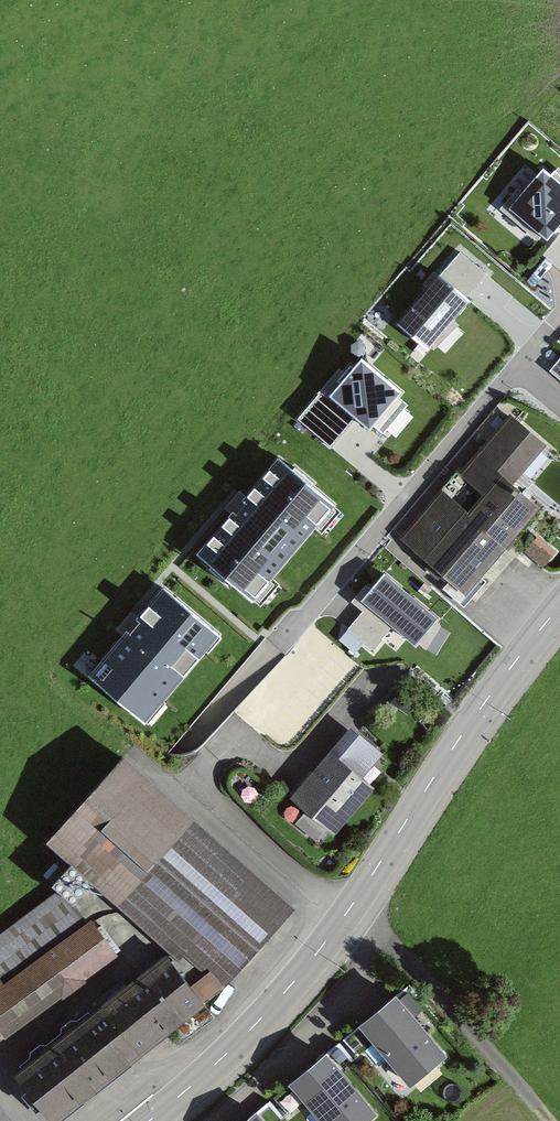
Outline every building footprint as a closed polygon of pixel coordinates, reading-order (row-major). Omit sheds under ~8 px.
[(544,169),(512,208),(548,238),(559,223),(559,182),(544,169)] [(459,252),(397,322),(426,348),(489,278),(459,252)] [(359,358),(329,393),(370,428),(400,392),(359,358)] [(550,370),(559,378),(559,358),(550,370)] [(352,424),(318,395),(298,418),(332,447),(352,424)] [(542,443),(513,418),(466,473),(461,470),(402,539),(465,593),(538,507),(509,482),(542,443)] [(329,502),(279,460),(198,555),(248,597),(329,502)] [(540,535),(527,548),(544,564),(557,552),(540,535)] [(437,619),(382,575),(362,600),(368,605),(348,629),(372,648),(392,625),(416,644),(437,619)] [(218,635),(164,589),(91,676),(144,722),(218,635)] [(377,753),(352,732),(296,798),(310,810),(300,822),(316,836),(328,822),(336,828),(371,787),(358,776),(377,753)] [(290,907),(123,758),(55,834),(222,983),(290,907)] [(122,957),(69,888),(0,941),(0,981),(2,983),(0,984),(0,1037),(7,1045),(122,957)] [(164,958),(17,1075),(53,1120),(54,1120),(201,1004),(164,958)] [(443,1055),(396,998),(363,1025),(410,1083),(443,1055)] [(325,1057),(293,1083),(325,1120),(363,1120),(373,1113),(325,1057)]
